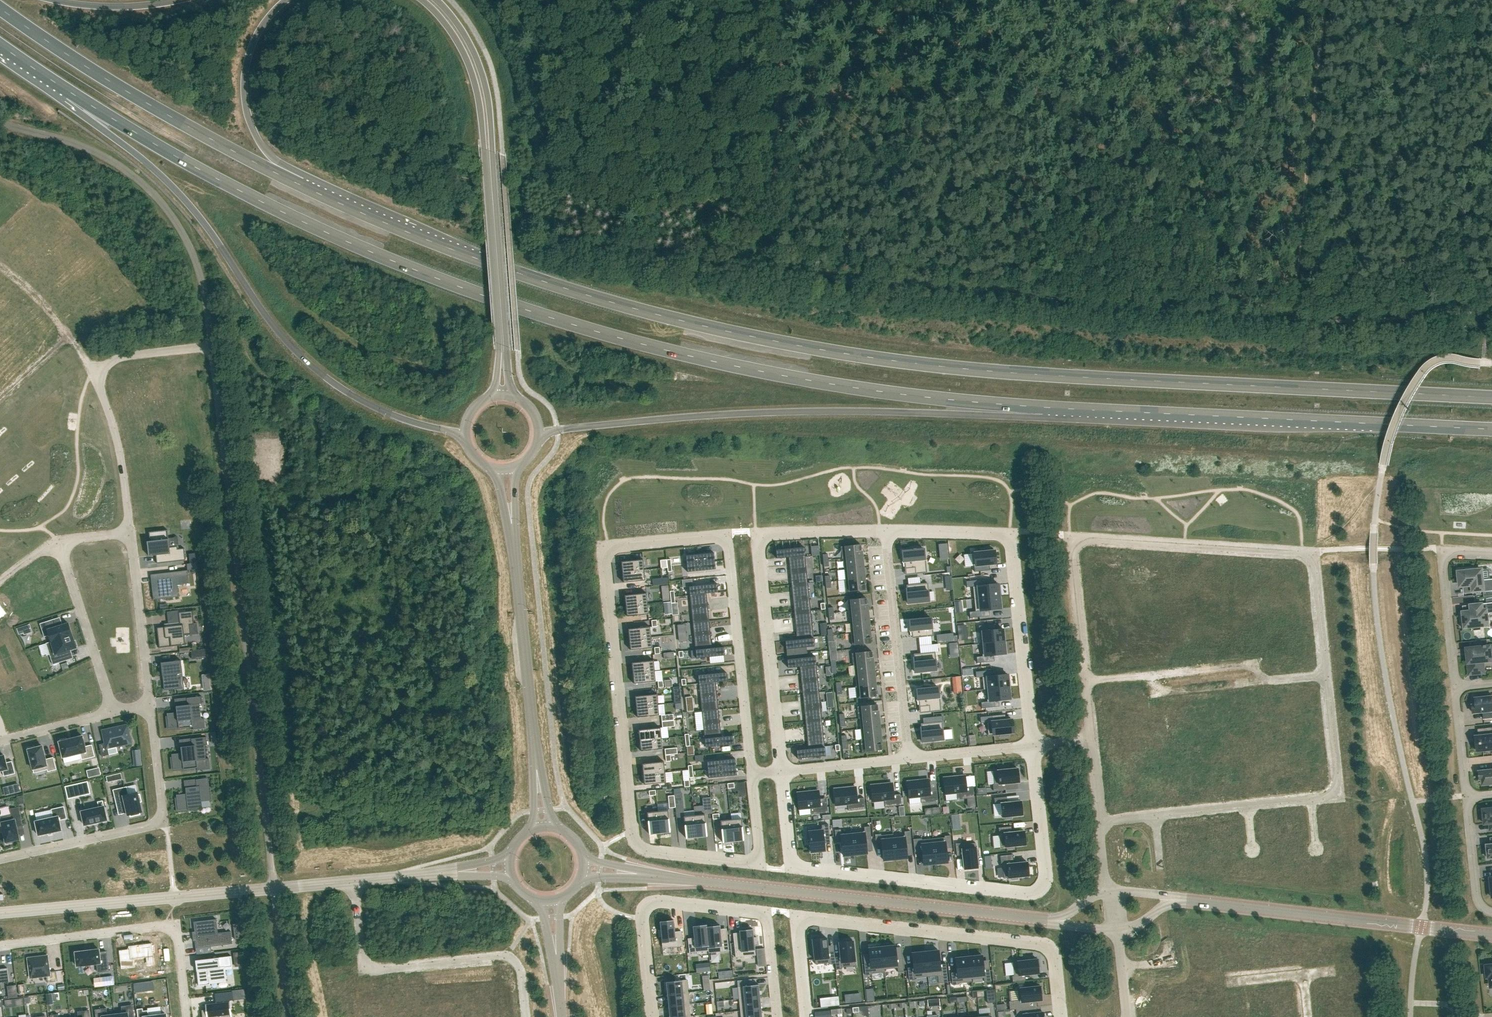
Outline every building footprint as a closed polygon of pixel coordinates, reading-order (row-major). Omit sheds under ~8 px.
[(262,428),(247,431),(248,436),(263,433),(262,428)] [(150,541),(147,541),(148,550),(149,556),(151,556),(157,555),(158,563),(157,563),(157,564),(186,560),(184,548),(178,549),(178,546),(170,547),(169,538),(168,530),(149,532),(150,541)] [(861,545),(841,547),(842,559),(843,559),(862,557),(861,545)] [(804,547),(776,550),(777,559),(788,557),(805,555),(804,547)] [(913,550),(902,551),(904,561),(905,569),(915,568),(915,574),(927,573),(925,558),(924,558),(924,549),(916,550),(916,548),(913,549),(913,550)] [(972,554),(964,555),(965,567),(973,566),(974,566),(983,565),(996,564),(995,551),(990,551),(990,548),(981,549),(981,552),(972,553),(972,554)] [(714,553),(686,556),(687,564),(715,561),(714,553)] [(805,555),(788,557),(791,585),(808,583),(805,555)] [(862,557),(843,559),(844,569),(863,567),(862,557)] [(643,560),(621,562),(622,572),(644,570),(643,560)] [(715,561),(687,564),(687,572),(716,569),(715,561)] [(863,567),(844,569),(845,580),(864,578),(863,567)] [(1459,572),(1460,586),(1473,585),(1474,593),(1484,591),(1484,596),(1491,595),(1491,579),(1483,580),(1482,570),(1476,570),(1475,568),(1465,569),(1466,571),(1459,572)] [(188,570),(151,575),(154,600),(179,597),(177,585),(189,584),(188,570)] [(644,570),(622,572),(623,583),(645,581),(644,570)] [(667,577),(652,578),(652,585),(668,584),(667,577)] [(845,580),(844,580),(845,592),(865,590),(864,578),(845,580)] [(808,583),(791,585),(794,612),(811,611),(808,583)] [(908,593),(907,593),(908,603),(929,601),(928,592),(929,592),(928,583),(907,585),(908,593)] [(717,584),(689,587),(690,595),(706,593),(718,592),(717,584)] [(998,584),(973,586),(974,599),(1000,596),(998,584)] [(647,593),(625,595),(626,606),(648,604),(647,593)] [(706,593),(690,595),(693,622),(709,621),(706,593)] [(1000,596),(974,599),(975,611),(1001,609),(1000,596)] [(866,598),(847,600),(849,612),(850,612),(867,610),(866,598)] [(1462,619),(1463,628),(1471,627),(1472,631),(1482,630),(1481,626),(1489,625),(1487,613),(1491,613),(1491,603),(1474,604),(1471,605),(1471,611),(1463,612),(1464,618),(1462,619)] [(648,604),(626,606),(627,616),(649,614),(648,604)] [(867,610),(850,612),(851,622),(869,621),(867,610)] [(180,625),(157,628),(159,648),(186,645),(184,635),(191,634),(190,625),(197,624),(194,624),(193,611),(179,612),(180,625)] [(811,611),(794,612),(797,640),(813,638),(811,611)] [(53,619),(40,624),(44,637),(49,635),(51,642),(72,635),(68,623),(63,625),(60,617),(53,619)] [(931,618),(910,620),(911,631),(912,630),(912,638),(933,636),(932,627),(931,618)] [(709,621),(693,622),(695,650),(712,648),(709,621)] [(869,621),(851,622),(852,633),(870,631),(869,621)] [(650,627),(628,629),(629,640),(651,637),(650,627)] [(988,631),(980,631),(980,632),(981,644),(1004,641),(1003,629),(988,631)] [(852,633),(851,633),(852,645),(871,643),(870,631),(852,633)] [(51,642),(46,643),(53,665),(67,660),(74,658),(71,650),(76,648),(76,647),(77,646),(75,640),(74,641),(72,635),(51,642)] [(105,635),(96,638),(98,643),(107,639),(105,635)] [(651,637),(629,640),(630,650),(652,648),(651,637)] [(797,640),(785,641),(786,649),(795,648),(812,647),(814,646),(813,638),(797,640)] [(1467,648),(1467,655),(1469,674),(1482,673),(1482,672),(1484,672),(1483,661),(1491,660),(1491,646),(1490,646),(1490,640),(1490,639),(1469,641),(1469,642),(1470,648),(1467,648)] [(99,651),(111,647),(109,641),(97,645),(99,651)] [(1004,641),(981,644),(982,656),(1005,654),(1004,641)] [(712,648),(695,650),(696,658),(724,655),(724,647),(712,648)] [(206,649),(191,650),(192,659),(207,658),(206,649)] [(872,651),(852,653),(853,666),(854,665),(873,663),(872,651)] [(915,662),(914,662),(915,672),(936,670),(935,661),(936,661),(935,653),(935,652),(932,653),(914,654),(915,662)] [(796,658),(787,659),(788,668),(800,667),(800,666),(816,665),(815,656),(796,658)] [(181,660),(161,663),(164,690),(184,688),(181,660)] [(653,661),(632,663),(633,673),(655,671),(653,661)] [(873,663),(854,665),(855,676),(874,674),(873,663)] [(816,665),(800,666),(800,667),(803,694),(819,692),(816,665)] [(655,671),(633,673),(634,684),(656,682),(655,671)] [(726,672),(698,675),(699,684),(715,682),(727,681),(726,672)] [(874,674),(855,676),(856,686),(856,687),(875,685),(874,674)] [(992,676),(982,677),(983,690),(986,690),(986,689),(1009,687),(1008,674),(992,676)] [(715,682),(699,684),(702,711),(718,709),(715,682)] [(856,686),(855,686),(856,699),(876,696),(875,685),(856,687),(856,686)] [(938,687),(917,689),(918,700),(919,699),(919,707),(929,706),(929,712),(941,711),(939,696),(938,687)] [(1009,687),(986,689),(986,690),(987,702),(1010,699),(1009,687)] [(819,692),(803,694),(805,722),(822,720),(819,692)] [(657,694),(635,696),(636,707),(658,705),(657,694)] [(168,719),(167,719),(168,719),(169,728),(178,727),(179,727),(179,729),(193,727),(192,720),(201,719),(200,704),(203,703),(202,696),(187,698),(188,705),(176,706),(177,712),(167,713),(168,719)] [(1472,705),(1473,713),(1483,712),(1484,718),(1491,717),(1491,696),(1475,698),(1476,705),(1472,705)] [(877,704),(857,706),(858,719),(860,719),(860,718),(878,716),(877,704)] [(658,705),(636,707),(637,717),(659,715),(658,705)] [(718,709),(702,711),(705,738),(721,737),(718,709)] [(878,716),(860,718),(860,719),(861,729),(879,727),(878,716)] [(822,720),(805,722),(808,749),(825,747),(822,720)] [(989,722),(987,722),(988,735),(1000,734),(1000,737),(1009,736),(1009,733),(1014,732),(1012,720),(989,722)] [(922,731),(921,731),(922,742),(943,740),(942,730),(943,730),(942,722),(934,723),(921,724),(922,731)] [(106,743),(99,744),(102,756),(109,755),(118,753),(116,746),(130,742),(127,726),(103,731),(106,743)] [(879,727),(861,729),(862,739),(862,740),(881,738),(879,727)] [(1476,736),(1477,751),(1491,749),(1491,727),(1490,728),(1491,734),(1476,736)] [(660,728),(639,730),(640,741),(661,738),(660,728)] [(721,737),(705,738),(705,747),(734,744),(733,735),(721,737)] [(61,742),(59,742),(63,757),(65,764),(82,760),(95,757),(92,745),(85,746),(83,736),(67,740),(66,738),(60,740),(61,742)] [(172,759),(171,760),(172,760),(173,760),(173,769),(182,768),(183,768),(184,769),(198,768),(197,761),(206,759),(204,745),(207,745),(206,737),(191,739),(192,746),(181,747),(182,753),(172,754),(172,759)] [(661,738),(640,741),(641,751),(663,749),(661,738)] [(862,739),(860,739),(862,752),(882,750),(881,738),(862,740),(862,739)] [(34,746),(28,748),(34,773),(47,770),(48,772),(57,770),(54,757),(46,759),(42,746),(35,748),(34,746)] [(808,749),(796,750),(797,759),(826,756),(831,755),(830,747),(825,747),(808,749)] [(0,757),(0,771),(3,770),(4,776),(15,773),(12,761),(6,763),(4,756),(0,757)] [(735,758),(707,761),(708,770),(736,767),(735,758)] [(664,762),(642,764),(643,774),(665,772),(664,762)] [(736,767),(708,770),(709,778),(737,775),(736,767)] [(994,784),(993,784),(993,791),(1006,790),(1005,784),(1019,782),(1018,768),(1006,769),(1006,767),(1000,768),(1000,770),(993,771),(994,784)] [(1479,771),(1480,779),(1482,779),(1483,785),(1490,784),(1491,786),(1491,770),(1479,771)] [(665,772),(643,774),(644,785),(666,783),(665,772)] [(112,775),(106,776),(108,782),(114,781),(122,779),(121,773),(112,775)] [(965,776),(944,778),(945,794),(957,793),(957,799),(966,798),(974,798),(973,786),(966,787),(965,776)] [(177,800),(176,800),(176,801),(177,801),(178,810),(187,809),(188,809),(188,810),(202,808),(202,801),(211,800),(208,778),(196,779),(197,786),(186,788),(186,794),(176,795),(177,800)] [(928,779),(907,782),(909,798),(909,804),(921,803),(938,801),(937,790),(930,791),(928,779)] [(19,783),(11,786),(13,794),(21,792),(19,783)] [(80,783),(65,786),(68,799),(83,796),(80,783)] [(892,783),(871,785),(873,801),(884,800),(885,807),(901,805),(900,794),(893,795),(892,783)] [(136,784),(113,790),(116,804),(125,802),(128,815),(130,815),(130,817),(140,815),(140,813),(142,812),(140,802),(142,802),(140,794),(138,794),(136,784)] [(856,787),(834,789),(836,805),(847,804),(848,810),(865,809),(864,798),(857,798),(856,787)] [(818,791),(797,793),(799,809),(810,808),(811,814),(828,813),(827,801),(820,802),(818,791)] [(23,795),(17,797),(18,805),(25,803),(23,795)] [(710,797),(702,798),(702,806),(703,814),(705,814),(712,814),(710,797)] [(1007,797),(994,798),(995,804),(1001,803),(1002,817),(1005,817),(1005,819),(1011,818),(1011,816),(1022,815),(1021,801),(1007,802),(1007,797)] [(682,798),(674,799),(675,807),(683,807),(682,798)] [(975,805),(974,798),(966,798),(967,806),(975,805)] [(99,808),(81,812),(85,825),(107,820),(103,800),(98,802),(99,808)] [(36,821),(35,821),(36,822),(38,834),(38,835),(40,835),(39,835),(47,833),(53,832),(60,830),(60,831),(62,830),(61,829),(59,820),(67,819),(64,806),(51,809),(53,818),(36,821)] [(0,809),(0,816),(0,817),(2,825),(0,825),(2,832),(3,832),(6,844),(13,843),(13,841),(19,839),(16,826),(23,825),(19,807),(10,809),(9,807),(0,809)] [(1482,816),(1483,821),(1485,822),(1485,824),(1489,823),(1490,830),(1491,830),(1491,807),(1489,807),(1488,808),(1483,809),(1484,814),(1482,816)] [(668,810),(658,811),(660,833),(670,832),(670,825),(668,810)] [(658,811),(647,812),(649,827),(649,834),(660,833),(658,811)] [(703,814),(694,815),(697,837),(707,836),(706,829),(705,814),(703,814)] [(694,815),(684,816),(685,831),(686,838),(697,837),(694,815)] [(742,818),(731,820),(733,841),(744,840),(743,833),(742,818)] [(731,820),(721,821),(722,835),(723,842),(733,841),(731,820)] [(809,832),(807,832),(807,838),(809,838),(811,852),(825,850),(823,837),(829,837),(828,824),(821,825),(822,828),(808,829),(809,832)] [(864,831),(853,832),(855,854),(867,853),(865,839),(871,839),(870,826),(864,827),(864,831)] [(1011,826),(998,828),(1000,847),(1008,847),(1008,849),(1014,848),(1014,846),(1025,845),(1024,831),(1012,832),(1011,826)] [(840,829),(834,830),(836,842),(842,842),(843,855),(855,854),(853,832),(841,833),(840,829)] [(893,834),(895,859),(907,858),(906,844),(911,843),(910,831),(904,831),(904,835),(893,836),(893,834)] [(881,834),(875,834),(876,847),(882,846),(883,860),(895,859),(893,834),(881,835),(881,834)] [(945,837),(933,838),(935,863),(947,862),(946,848),(952,848),(950,835),(944,836),(945,837)] [(922,838),(913,839),(914,852),(922,851),(924,865),(935,863),(933,838),(922,840),(922,838)] [(962,843),(955,843),(957,856),(962,855),(964,869),(978,868),(977,857),(979,856),(978,850),(976,850),(975,843),(962,844),(962,843)] [(1012,854),(1000,856),(1001,865),(1002,865),(1004,878),(1011,878),(1012,880),(1018,879),(1017,877),(1029,876),(1027,862),(1013,863),(1012,854)] [(195,935),(193,935),(193,941),(196,941),(197,948),(232,944),(231,931),(230,931),(230,933),(217,934),(215,921),(217,920),(216,919),(194,922),(195,935)] [(660,930),(658,930),(659,937),(661,936),(662,948),(683,946),(681,931),(675,932),(674,920),(660,921),(660,930)] [(707,927),(706,927),(709,951),(708,951),(709,953),(729,951),(727,936),(721,937),(720,925),(718,925),(717,923),(711,924),(711,926),(707,927)] [(694,938),(688,938),(689,953),(708,951),(709,951),(706,927),(707,927),(707,925),(693,926),(694,938)] [(740,942),(734,943),(735,957),(756,955),(755,944),(757,944),(756,937),(754,937),(753,929),(741,930),(739,930),(740,942)] [(813,939),(812,939),(815,964),(829,963),(829,964),(835,963),(834,957),(835,957),(834,951),(828,952),(826,938),(820,938),(820,937),(813,937),(813,939)] [(835,957),(834,957),(835,963),(836,969),(842,969),(842,967),(855,966),(853,941),(852,941),(852,939),(845,940),(845,942),(839,942),(840,956),(835,957)] [(129,949),(119,950),(121,969),(135,967),(134,959),(146,958),(147,966),(155,965),(153,952),(155,952),(154,944),(153,945),(152,943),(128,946),(129,949)] [(887,944),(882,945),(884,969),(885,969),(897,968),(898,972),(904,971),(902,959),(896,959),(895,945),(888,946),(887,944)] [(870,962),(864,963),(865,975),(872,974),(872,973),(885,972),(885,969),(884,969),(882,945),(876,946),(876,947),(868,948),(870,962)] [(764,948),(757,949),(759,967),(766,966),(764,948)] [(76,955),(74,955),(75,963),(77,962),(77,966),(97,964),(98,972),(109,971),(107,951),(100,952),(99,949),(91,950),(83,951),(84,951),(75,952),(76,955)] [(931,949),(925,950),(928,977),(938,976),(938,983),(948,982),(946,963),(940,964),(939,950),(931,951),(931,949)] [(913,967),(907,968),(909,980),(915,979),(915,978),(928,977),(925,950),(919,950),(919,952),(912,953),(913,967)] [(241,952),(234,953),(236,967),(243,966),(241,952)] [(974,954),(969,955),(971,979),(972,979),(984,978),(984,982),(991,981),(989,968),(983,969),(982,955),(975,956),(974,954)] [(957,972),(951,972),(952,985),(959,984),(959,983),(972,981),(972,979),(971,979),(969,955),(963,955),(963,957),(955,958),(957,972)] [(48,956),(28,958),(30,978),(46,976),(47,982),(57,981),(56,971),(50,972),(49,967),(48,967),(48,964),(49,964),(48,956)] [(201,974),(197,974),(199,986),(210,985),(210,984),(210,981),(216,980),(217,980),(226,979),(227,979),(226,970),(225,968),(232,967),(233,967),(231,956),(206,959),(206,960),(206,962),(207,966),(200,967),(200,970),(201,974)] [(1014,976),(1012,976),(1013,982),(1025,981),(1025,975),(1039,973),(1038,967),(1040,967),(1039,960),(1037,960),(1037,959),(1012,962),(1014,976)] [(9,982),(7,968),(0,969),(0,983),(9,982)] [(750,979),(737,980),(738,986),(739,999),(760,997),(759,984),(751,985),(750,979)] [(687,980),(666,982),(667,994),(688,992),(687,980)] [(147,982),(135,984),(136,992),(148,990),(147,982)] [(18,997),(16,985),(7,986),(9,998),(18,997)] [(1019,1000),(1009,1001),(1010,1010),(1016,1009),(1024,1008),(1023,1002),(1041,1000),(1040,994),(1042,994),(1041,987),(1040,987),(1040,986),(1017,988),(1019,1000)] [(245,989),(232,990),(233,1000),(242,999),(242,996),(246,996),(245,989)] [(994,989),(986,990),(987,1003),(995,1002),(994,989)] [(688,992),(667,994),(668,1006),(689,1004),(688,992)] [(760,997),(739,999),(740,1011),(761,1009),(760,997)] [(6,1007),(24,1005),(23,998),(5,1000),(6,1007)] [(202,1010),(202,1016),(231,1016),(229,1003),(230,1002),(230,1001),(229,1002),(209,1005),(210,1009),(202,1010)] [(668,1006),(669,1016),(681,1016),(691,1016),(689,1004),(668,1006)] [(114,1011),(115,1016),(130,1016),(134,1016),(133,1005),(121,1006),(122,1010),(114,1011)] [(1016,1009),(1016,1015),(1018,1015),(1018,1016),(1043,1016),(1042,1012),(1029,1013),(1028,1007),(1024,1008),(1016,1009)] [(95,1009),(96,1016),(115,1016),(114,1011),(114,1015),(107,1015),(106,1008),(95,1009)] [(137,1009),(138,1016),(166,1016),(166,1014),(149,1016),(148,1010),(143,1011),(143,1008),(137,1009)] [(740,1011),(741,1016),(762,1016),(761,1009),(740,1011)]
